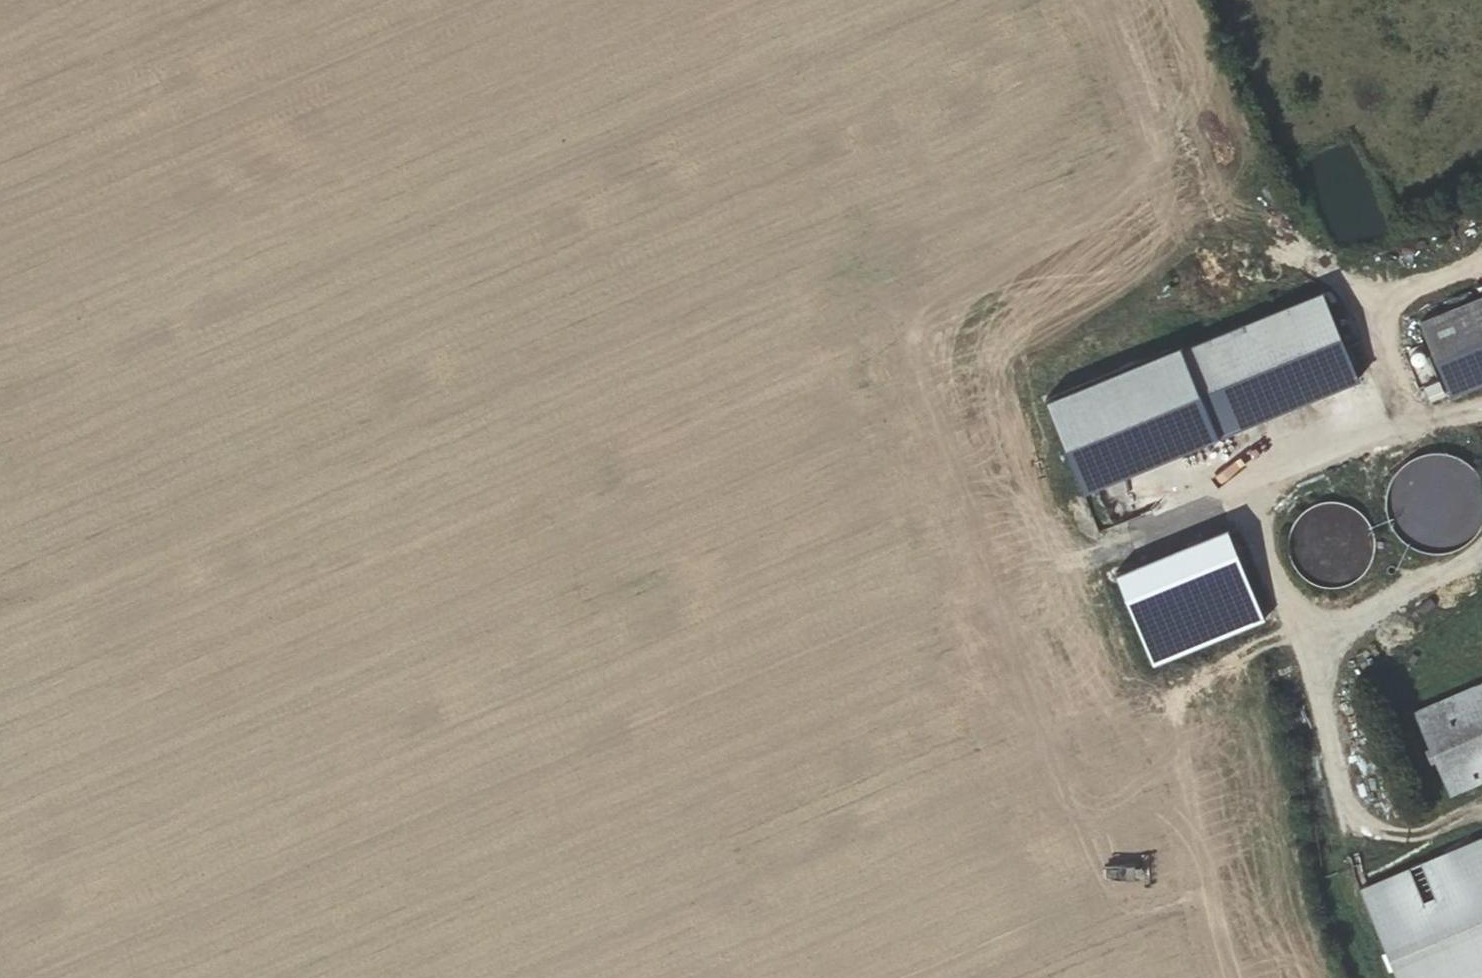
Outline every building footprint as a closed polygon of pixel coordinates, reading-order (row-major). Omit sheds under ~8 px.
[(1417,320),(1446,393),(1481,380),(1481,294),(1417,320)] [(1287,297),(1180,336),(1213,425),(1320,386),(1287,297)] [(1481,699),(1481,675),(1473,678),(1481,699)] [(1481,771),(1481,699),(1473,678),(1403,706),(1438,788),(1481,771)] [(1361,881),(1396,977),(1481,977),(1481,838),(1361,881)]
